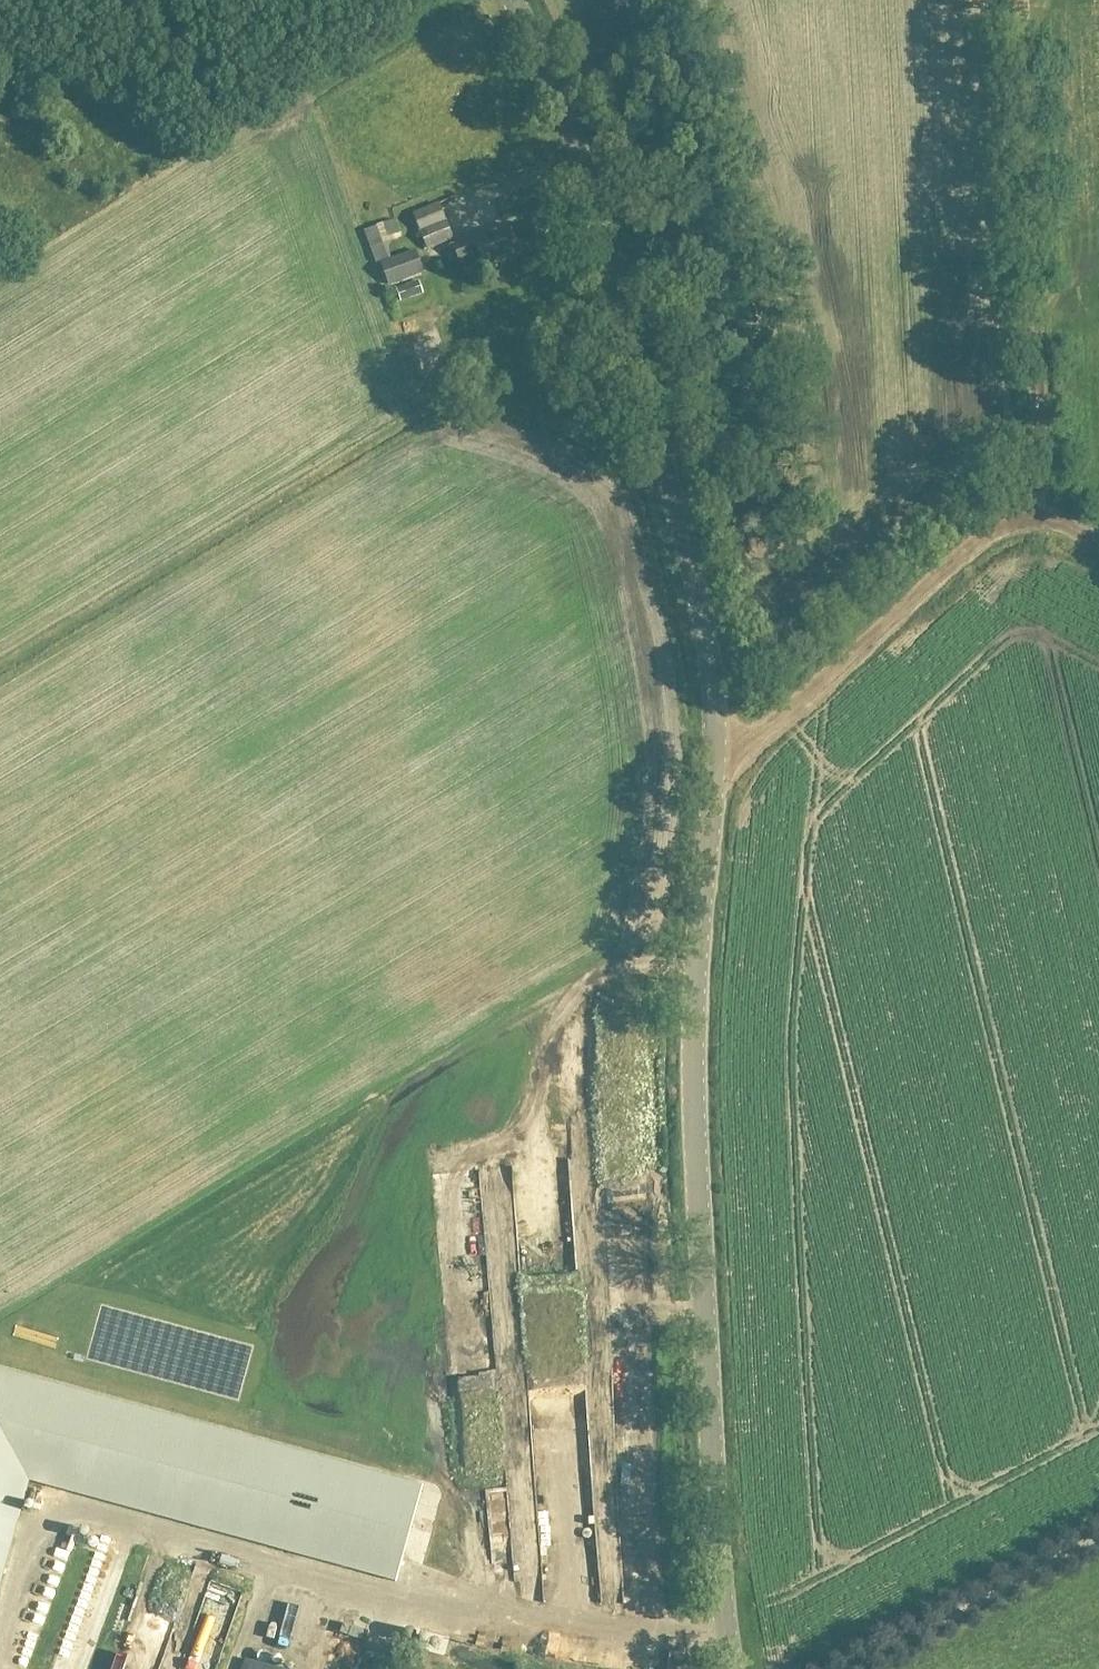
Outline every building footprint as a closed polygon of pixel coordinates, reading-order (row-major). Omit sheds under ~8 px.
[(426,251),(451,240),(436,205),(411,216),(426,251)] [(484,269),(518,254),(506,226),(472,240),(471,238),(451,246),(458,264),(478,255),(484,269)] [(387,246),(401,242),(397,227),(383,231),(387,246)] [(423,275),(415,252),(378,265),(387,288),(423,275)] [(0,1371),(0,1585),(29,1481),(396,1585),(422,1490),(0,1371)] [(231,1590),(204,1585),(192,1651),(206,1653),(206,1654),(220,1657),(224,1634),(223,1634),(231,1590)] [(246,1660),(243,1668),(273,1668),(246,1660)]
